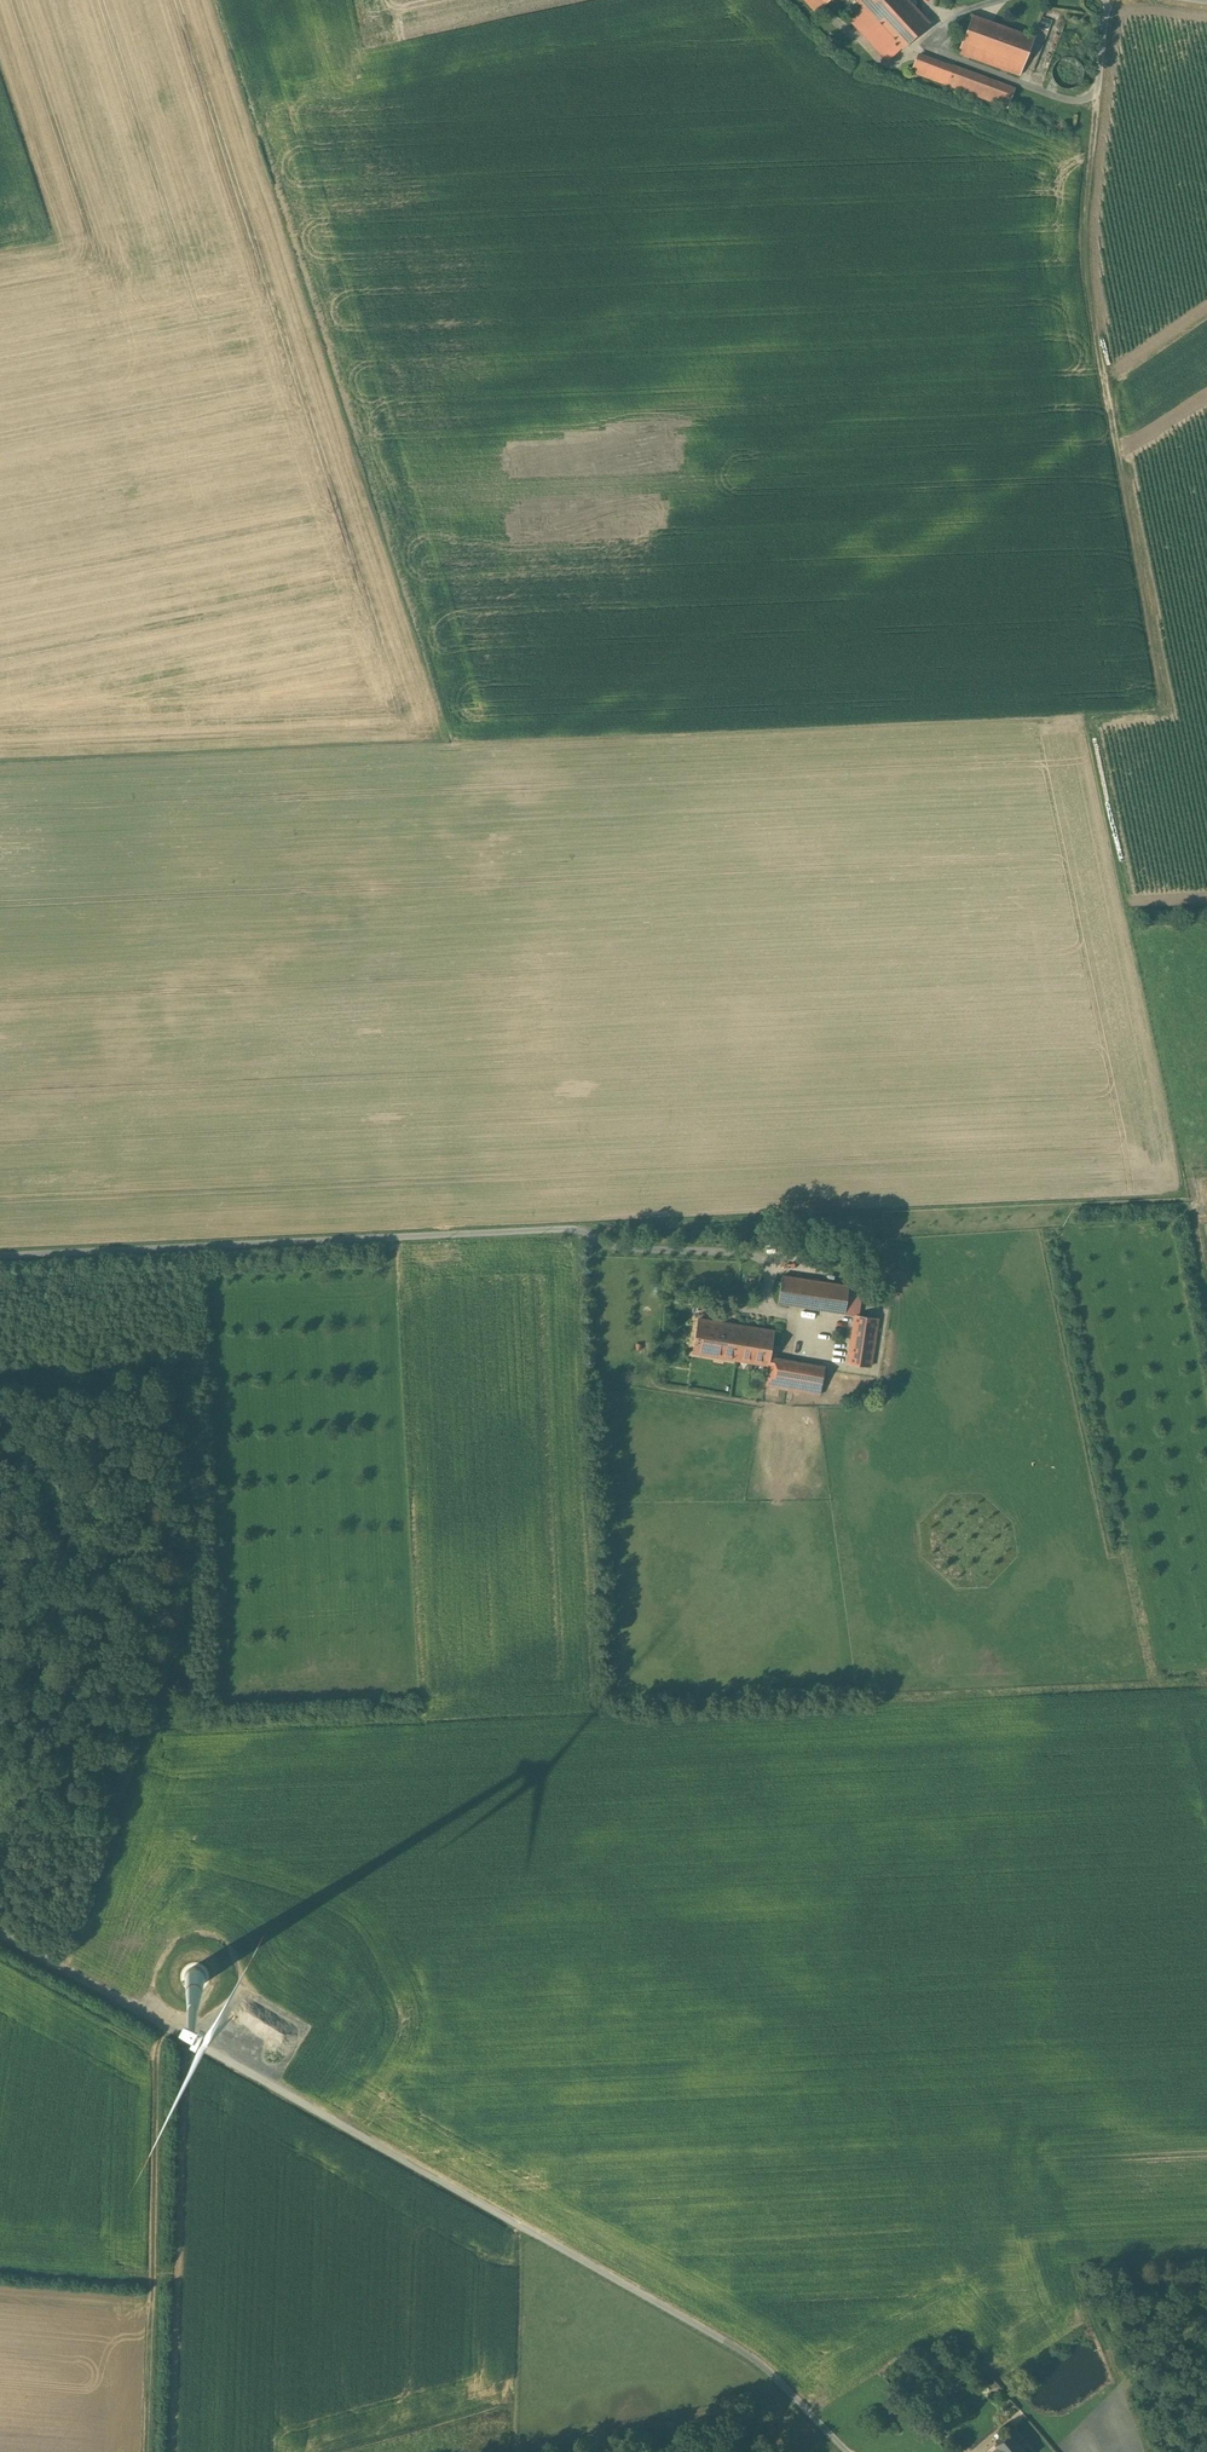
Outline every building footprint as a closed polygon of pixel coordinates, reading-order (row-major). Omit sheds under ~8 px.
[(816,12),(829,0),(806,0),(816,12)] [(902,48),(930,22),(909,0),(857,0),(902,48)] [(1032,37),(972,15),(958,52),(1019,74),(1032,37)] [(1014,90),(918,54),(911,73),(1007,109),(1014,90)] [(848,1286),(783,1276),(777,1303),(844,1312),(848,1286)] [(877,1319),(855,1316),(847,1362),(869,1365),(877,1319)] [(768,1364),(769,1357),(774,1332),(699,1320),(694,1352),(768,1364)] [(769,1357),(768,1364),(765,1384),(820,1393),(824,1367),(769,1357)] [(1009,2432),(995,2442),(998,2445),(990,2451),(1025,2451),(1009,2432)]
